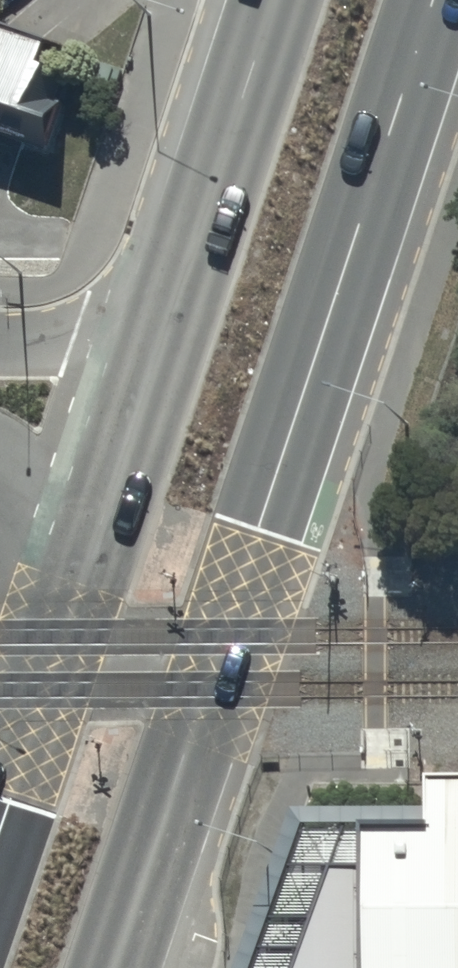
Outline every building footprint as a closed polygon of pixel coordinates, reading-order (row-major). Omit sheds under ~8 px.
[(0,40),(0,124),(52,141),(77,65),(0,40)]
